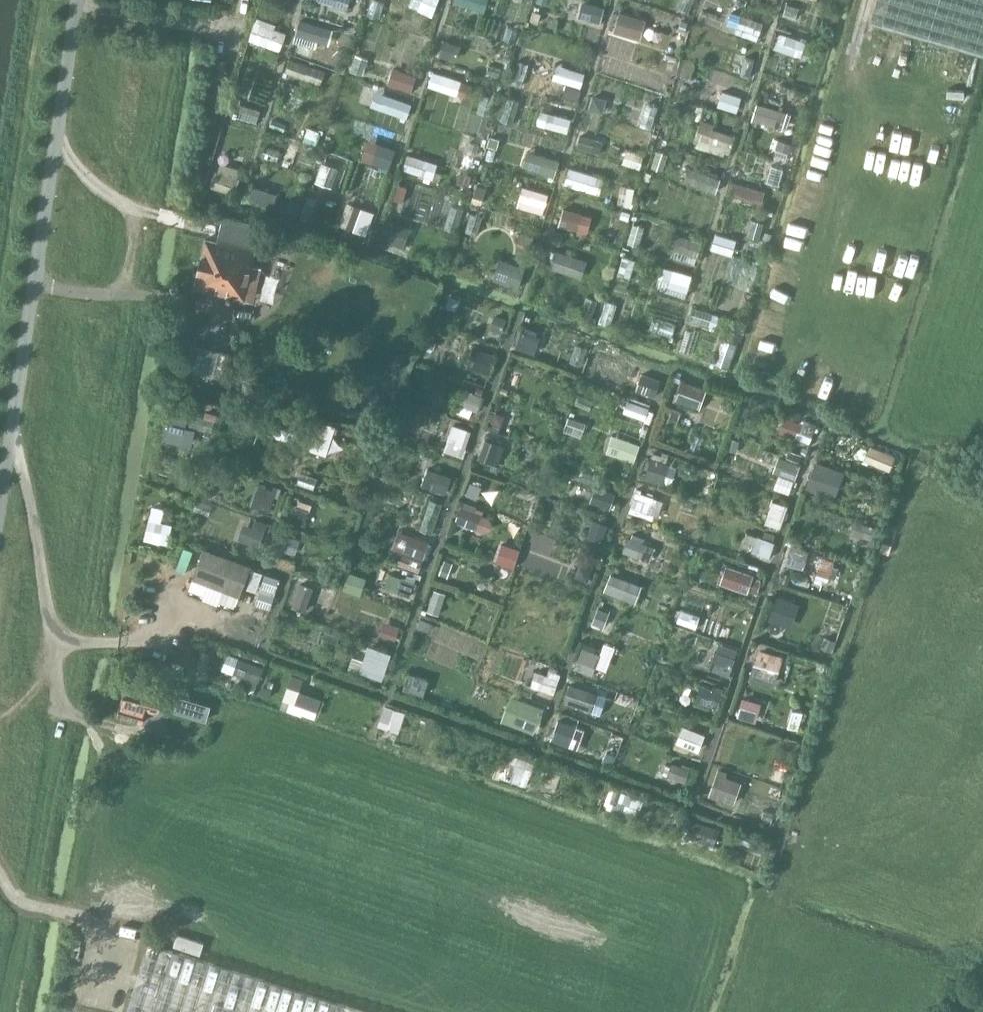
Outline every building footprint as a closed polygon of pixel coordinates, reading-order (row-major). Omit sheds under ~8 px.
[(870,23),(982,56),(982,0),(877,0),(870,23)] [(206,111),(205,122),(212,123),(214,112),(206,111)] [(223,215),(218,235),(247,243),(251,244),(253,236),(256,224),(224,215),(223,215)] [(246,300),(254,265),(252,264),(256,250),(255,250),(231,244),(231,245),(217,241),(206,239),(194,288),(246,300)] [(250,566),(205,549),(194,578),(239,595),(250,566)] [(118,715),(143,722),(147,710),(158,713),(164,694),(127,682),(121,701),(122,702),(118,715)] [(149,943),(127,1011),(365,1011),(149,943)]
